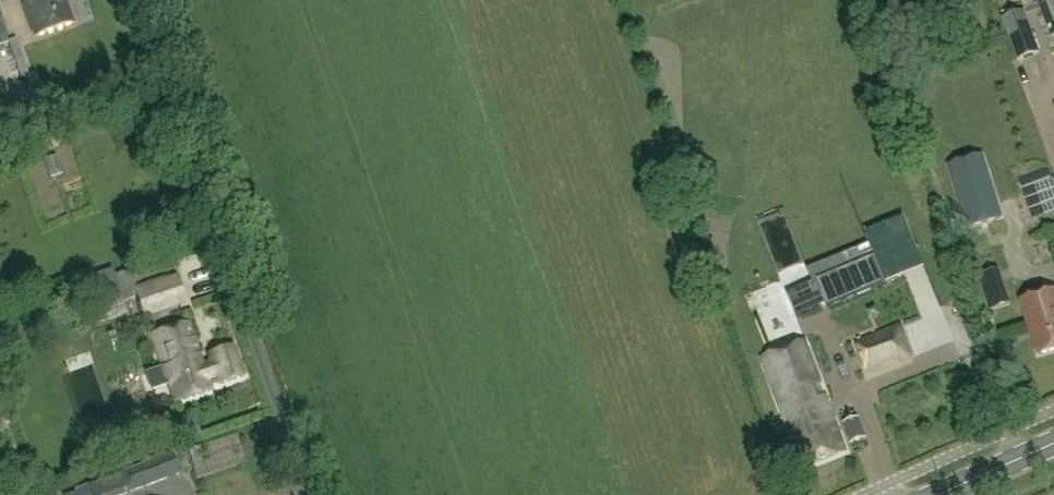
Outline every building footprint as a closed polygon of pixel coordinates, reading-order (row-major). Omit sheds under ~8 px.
[(36,36),(75,22),(67,0),(22,0),(36,36)] [(1038,20),(1044,37),(1046,36),(1051,48),(1053,47),(1053,3),(1041,8),(1045,17),(1038,20)] [(1025,14),(1005,22),(1018,60),(1038,53),(1025,14)] [(16,38),(7,41),(20,76),(21,76),(28,73),(16,38)] [(28,73),(21,76),(33,108),(46,104),(35,71),(28,73)] [(984,157),(947,168),(966,228),(1002,217),(984,157)] [(876,259),(820,283),(830,307),(886,284),(876,259)] [(985,297),(1007,289),(1000,268),(977,276),(985,297)] [(177,279),(137,292),(145,315),(184,303),(177,279)] [(811,318),(809,287),(783,288),(785,320),(811,318)] [(1023,303),(1038,354),(1053,350),(1053,294),(1023,303)] [(99,307),(104,322),(127,314),(123,300),(99,307)] [(213,363),(204,366),(190,325),(154,337),(176,404),(212,392),(209,381),(218,378),(213,363)] [(858,344),(869,375),(912,359),(902,328),(858,344)] [(806,341),(763,357),(804,468),(847,452),(806,341)] [(210,354),(213,363),(218,378),(220,385),(243,377),(233,347),(210,354)] [(844,424),(851,444),(866,439),(859,418),(844,424)] [(90,485),(93,494),(116,494),(180,473),(174,455),(90,485)]
